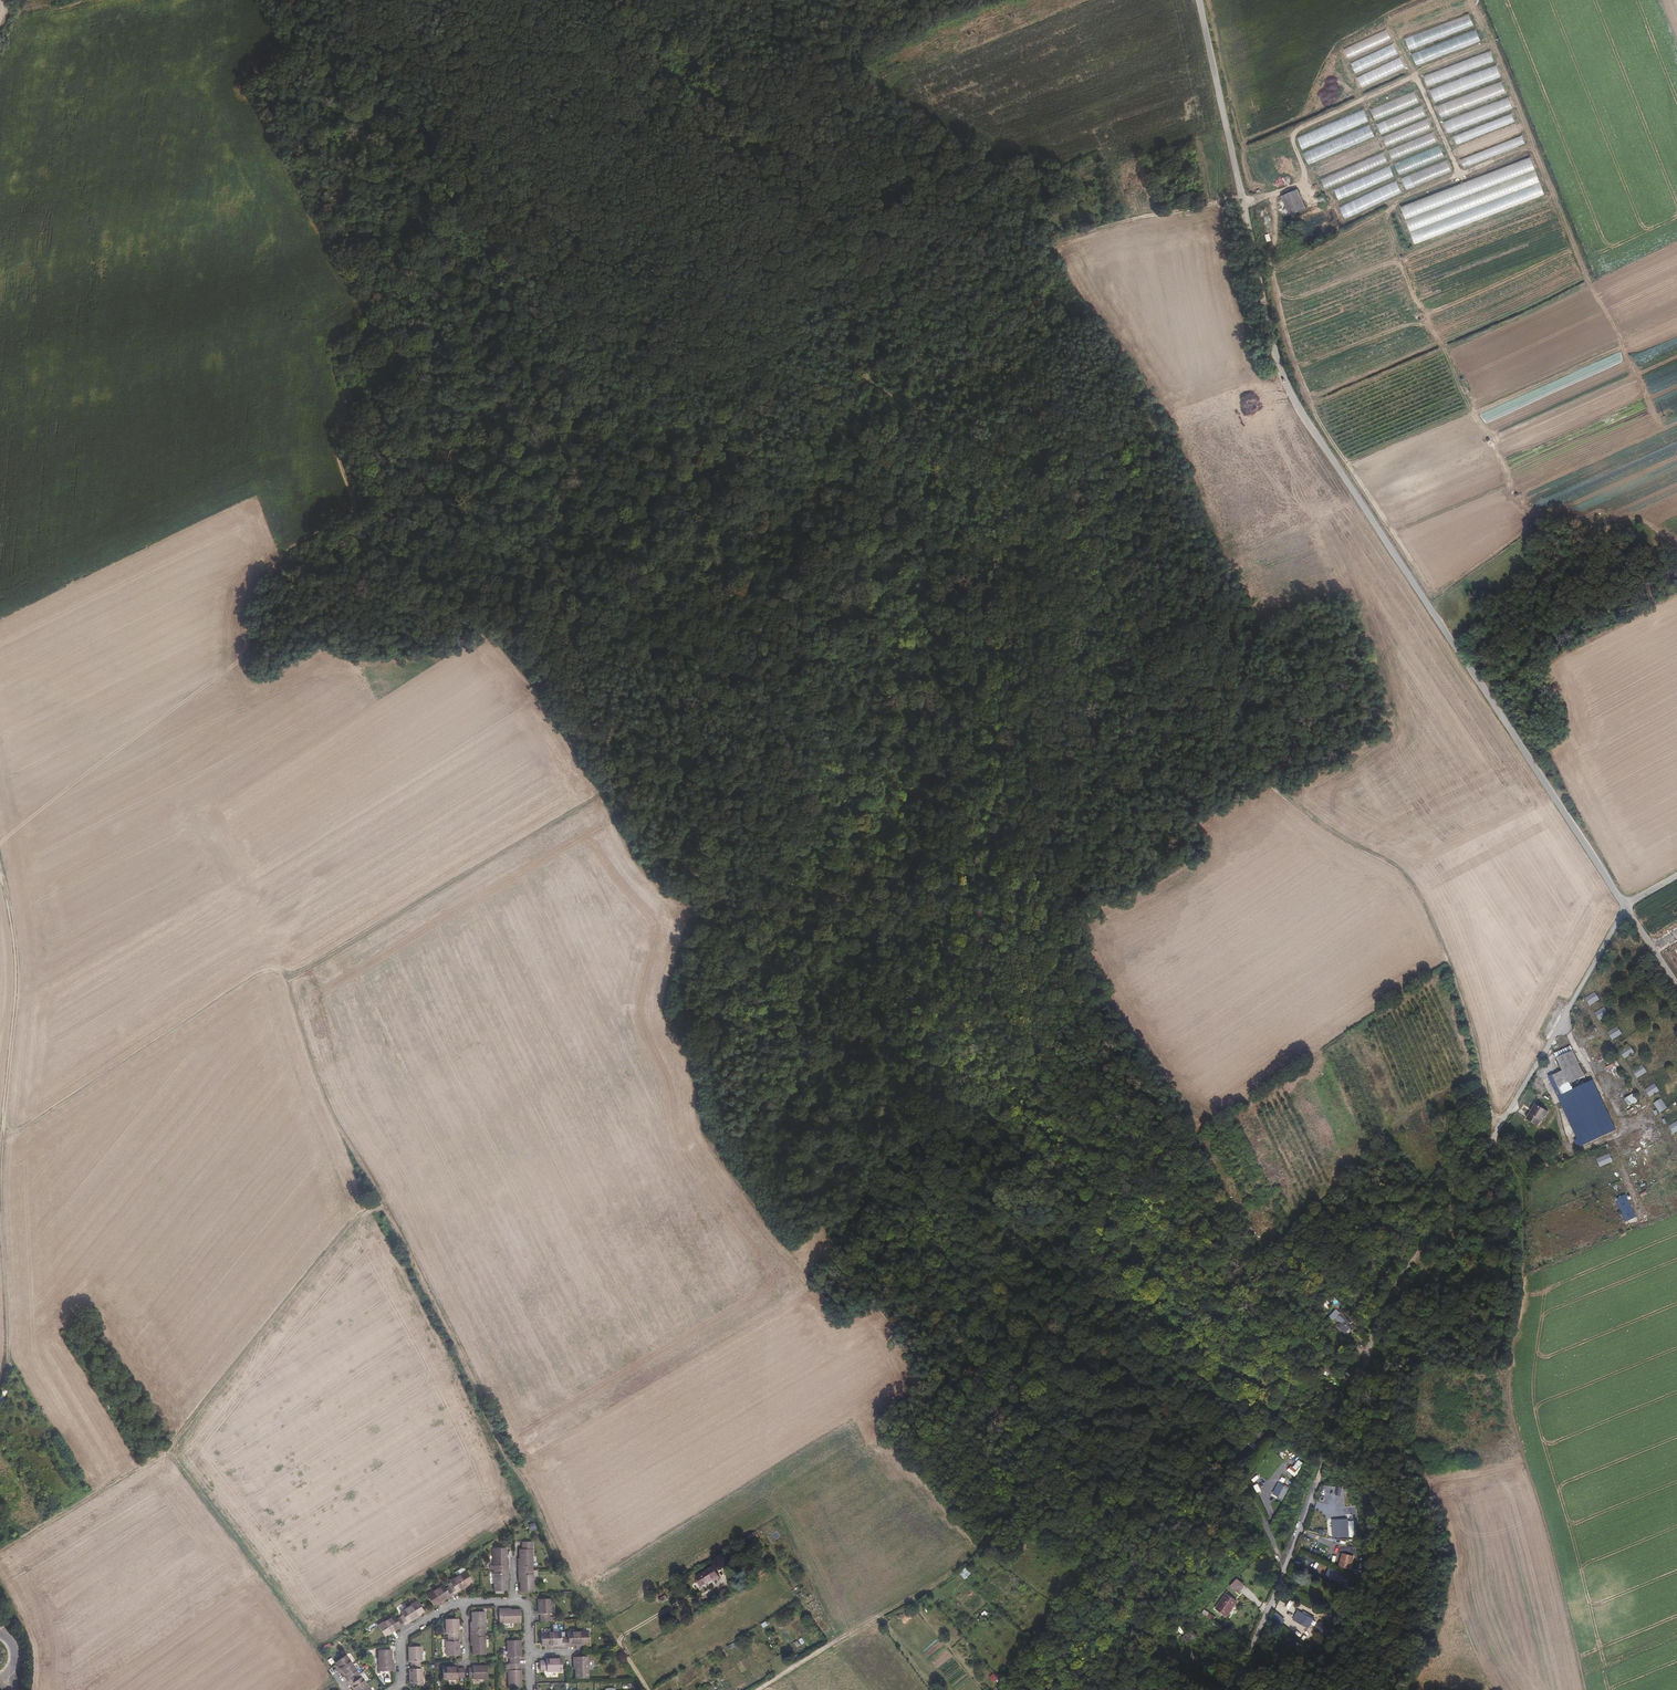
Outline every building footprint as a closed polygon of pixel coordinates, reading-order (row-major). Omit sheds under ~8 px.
[(1491,52),(1423,74),(1426,85),(1494,64),(1491,52)] [(1433,100),(1501,79),(1497,66),(1429,88),(1433,100)] [(1375,119),(1419,104),(1415,92),(1381,104),(1382,107),(1377,109),(1378,112),(1373,113),(1375,119)] [(1456,128),(1513,111),(1509,99),(1455,115),(1457,122),(1454,123),(1456,128)] [(1463,167),(1524,145),(1513,114),(1456,134),(1455,137),(1452,139),(1454,145),(1466,141),(1471,143),(1468,144),(1469,147),(1475,149),(1477,142),(1478,142),(1477,139),(1478,137),(1482,136),(1484,139),(1486,138),(1491,140),(1492,143),(1499,141),(1505,143),(1477,153),(1475,159),(1467,157),(1460,159),(1463,167)] [(1407,127),(1410,134),(1412,133),(1414,139),(1420,137),(1429,134),(1429,135),(1432,134),(1427,120),(1407,127)] [(1301,149),(1336,135),(1332,125),(1298,139),(1301,149)] [(1375,145),(1378,148),(1381,146),(1376,140),(1369,145),(1372,148),(1375,145)] [(1394,163),(1399,175),(1444,157),(1439,145),(1394,163)] [(1324,188),(1388,163),(1383,153),(1320,178),(1324,188)] [(1318,174),(1369,156),(1340,156),(1315,164),(1318,174)] [(1293,158),(1251,171),(1255,183),(1296,170),(1293,158)] [(1545,198),(1532,159),(1400,204),(1413,243),(1545,198)] [(1401,177),(1406,189),(1451,173),(1447,161),(1401,177)] [(1390,167),(1333,188),(1337,198),(1393,178),(1390,167)] [(1344,218),(1401,194),(1396,182),(1339,205),(1344,218)] [(1289,217),(1306,210),(1297,189),(1280,197),(1289,217)] [(1585,997),(1590,1005),(1599,999),(1594,991),(1585,997)] [(1594,1012),(1598,1019),(1609,1013),(1604,1006),(1594,1012)] [(1607,1032),(1611,1038),(1621,1031),(1617,1025),(1607,1032)] [(1589,1047),(1594,1058),(1604,1053),(1599,1042),(1589,1047)] [(1565,1093),(1590,1081),(1575,1050),(1559,1058),(1564,1070),(1551,1076),(1560,1095),(1565,1093)] [(1642,1063),(1632,1070),(1637,1078),(1647,1071),(1642,1063)] [(1595,1079),(1590,1081),(1565,1093),(1587,1139),(1617,1125),(1595,1079)] [(1649,1096),(1659,1091),(1655,1083),(1645,1088),(1649,1096)] [(1661,1097),(1653,1102),(1659,1112),(1667,1108),(1661,1097)] [(1537,1106),(1526,1120),(1537,1128),(1543,1119),(1544,1120),(1548,1114),(1537,1106)] [(1668,1125),(1673,1133),(1676,1131),(1676,1120),(1668,1125)] [(1578,1133),(1571,1136),(1575,1145),(1583,1142),(1578,1133)] [(1599,1166),(1613,1161),(1609,1152),(1596,1158),(1599,1166)] [(1257,1215),(1264,1212),(1261,1206),(1254,1209),(1257,1215)] [(1426,1282),(1429,1278),(1431,1279),(1439,1267),(1434,1263),(1426,1275),(1427,1277),(1424,1281),(1426,1282)] [(1348,1334),(1353,1328),(1349,1324),(1350,1323),(1340,1314),(1341,1313),(1335,1308),(1327,1317),(1348,1334)] [(1334,1374),(1332,1367),(1325,1368),(1326,1375),(1334,1374)] [(1278,1496),(1284,1500),(1290,1489),(1283,1486),(1278,1496)] [(1349,1519),(1332,1519),(1332,1537),(1349,1537),(1349,1519)] [(508,1570),(508,1566),(508,1562),(506,1562),(506,1545),(494,1545),(494,1567),(495,1587),(507,1587),(506,1570),(508,1570)] [(533,1588),(533,1567),(532,1545),(520,1546),(520,1564),(518,1564),(518,1567),(518,1571),(520,1571),(521,1588),(533,1588)] [(1338,1566),(1350,1570),(1354,1556),(1342,1552),(1338,1566)] [(1328,1566),(1323,1573),(1335,1580),(1339,1572),(1328,1566)] [(464,1567),(455,1573),(448,1577),(450,1581),(448,1583),(444,1585),(442,1581),(435,1586),(426,1592),(432,1602),(441,1596),(448,1591),(450,1593),(453,1590),(456,1588),(455,1588),(462,1583),(471,1577),(464,1567)] [(964,1579),(971,1574),(966,1568),(959,1573),(964,1579)] [(696,1582),(701,1589),(712,1582),(714,1585),(720,1581),(713,1571),(696,1582)] [(1240,1585),(1236,1591),(1242,1595),(1246,1590),(1240,1585)] [(541,1612),(541,1620),(553,1620),(553,1615),(549,1615),(550,1611),(551,1597),(539,1597),(539,1612),(541,1612)] [(415,1598),(406,1604),(399,1608),(401,1611),(398,1613),(395,1615),(393,1612),(386,1617),(376,1623),(383,1633),(392,1627),(399,1622),(400,1623),(403,1621),(406,1619),(406,1618),(412,1614),(422,1608),(415,1598)] [(1228,1601),(1226,1604),(1237,1612),(1240,1608),(1237,1605),(1236,1606),(1228,1601)] [(1232,1620),(1237,1612),(1226,1604),(1222,1610),(1226,1613),(1226,1614),(1229,1616),(1228,1618),(1232,1620)] [(499,1606),(499,1621),(520,1620),(520,1608),(503,1608),(502,1606),(499,1606)] [(1206,1609),(1203,1612),(1212,1620),(1215,1617),(1206,1609)] [(485,1652),(485,1631),(485,1610),(473,1610),(473,1626),(471,1626),(471,1631),(471,1634),(473,1634),(473,1652),(485,1652)] [(1309,1628),(1314,1618),(1297,1610),(1292,1620),(1309,1628)] [(457,1638),(457,1635),(457,1630),(458,1630),(458,1616),(446,1617),(446,1631),(448,1631),(448,1635),(448,1638),(446,1638),(446,1653),(458,1653),(458,1638),(457,1638)] [(1320,1621),(1316,1628),(1326,1635),(1331,1628),(1320,1621)] [(1191,1629),(1181,1638),(1188,1645),(1198,1636),(1191,1629)] [(588,1630),(576,1630),(569,1630),(569,1635),(565,1635),(561,1635),(562,1630),(553,1630),(542,1630),(542,1643),(553,1643),(562,1643),(562,1644),(565,1644),(570,1644),(570,1643),(577,1643),(588,1643),(588,1630)] [(519,1668),(519,1662),(519,1655),(520,1655),(520,1639),(507,1639),(507,1656),(510,1656),(510,1662),(510,1668),(508,1668),(508,1685),(521,1685),(520,1668),(519,1668)] [(421,1645),(409,1645),(409,1658),(410,1658),(410,1663),(410,1666),(409,1666),(409,1681),(421,1680),(421,1666),(419,1666),(419,1662),(419,1658),(421,1658),(421,1645)] [(377,1648),(378,1669),(392,1669),(392,1665),(389,1664),(389,1647),(377,1648)] [(351,1661),(344,1652),(334,1659),(341,1669),(345,1675),(344,1676),(347,1679),(349,1682),(349,1681),(354,1688),(356,1689),(369,1689),(370,1689),(364,1681),(359,1674),(356,1676),(354,1674),(352,1670),(355,1667),(351,1661)] [(576,1659),(576,1677),(589,1677),(588,1656),(574,1656),(574,1659),(576,1659)] [(547,1668),(547,1670),(561,1669),(561,1657),(546,1658),(546,1659),(540,1659),(540,1668),(547,1668)] [(472,1675),(472,1677),(487,1676),(487,1664),(471,1665),(471,1666),(468,1666),(468,1674),(472,1675)] [(464,1675),(464,1666),(457,1666),(457,1665),(442,1665),(443,1677),(457,1677),(457,1676),(464,1675)]
